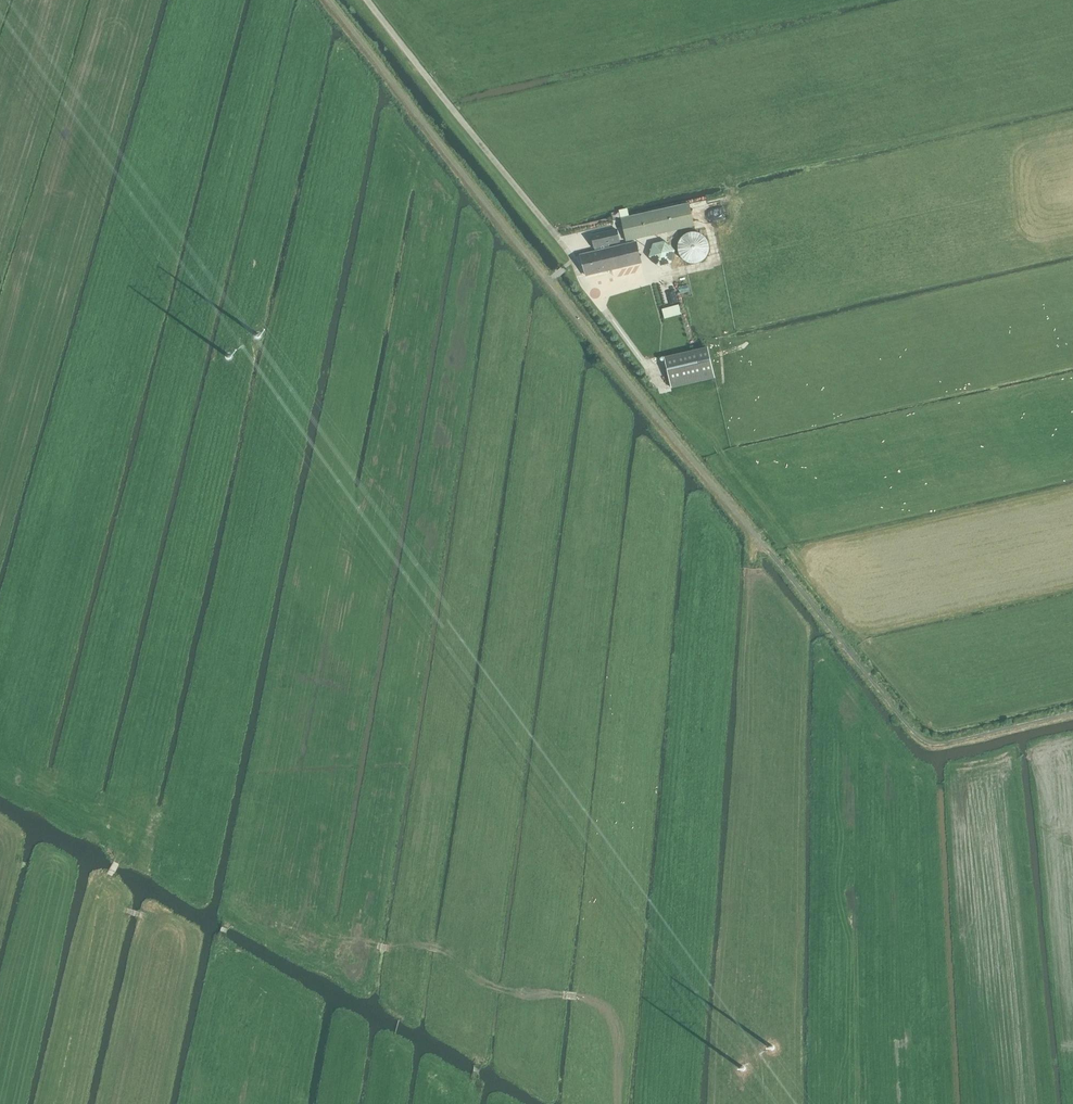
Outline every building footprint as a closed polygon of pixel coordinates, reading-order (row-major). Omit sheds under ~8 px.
[(627,241),(695,226),(690,204),(622,219),(627,241)] [(619,230),(592,236),(595,249),(597,248),(597,252),(582,255),(586,275),(642,263),(637,243),(611,249),(610,245),(622,243),(619,230)] [(709,251),(708,246),(706,242),(704,240),(702,239),(699,238),(697,237),(694,237),(691,238),(688,239),(686,241),(685,243),(683,245),(682,248),(682,250),(683,255),(684,257),(685,260),(687,262),(690,263),(692,264),(695,264),(698,264),(700,263),(703,262),(705,261),(707,258),(708,256),(709,251)] [(653,243),(649,256),(658,266),(672,263),(676,250),(666,240),(653,243)] [(665,319),(681,315),(679,308),(664,312),(665,319)] [(708,347),(665,357),(672,387),(715,377),(708,347)]
